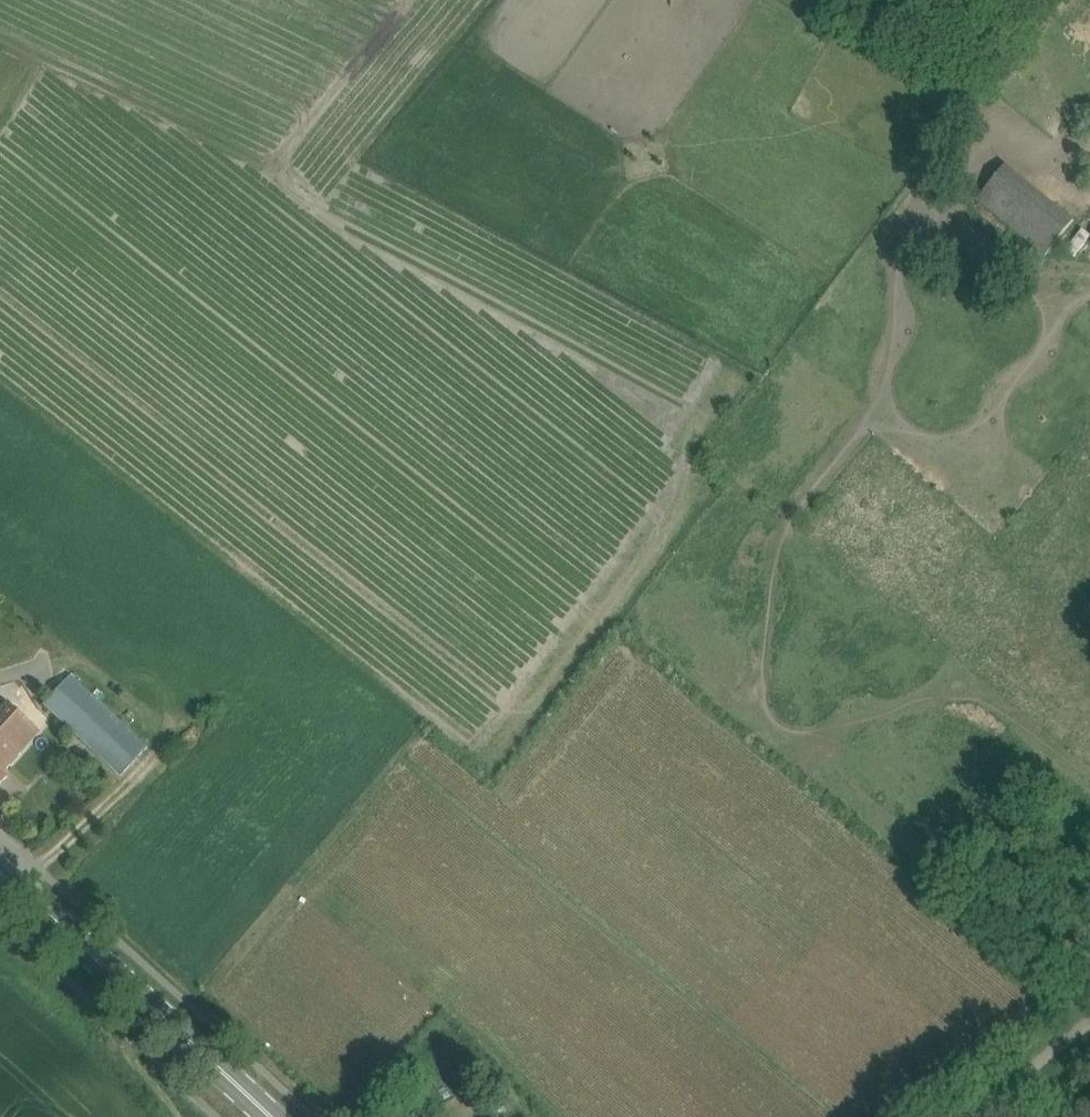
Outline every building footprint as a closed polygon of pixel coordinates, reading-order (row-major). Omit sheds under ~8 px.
[(1054,202),(1024,238),(1046,256),(1076,219),(1054,202)] [(121,777),(149,748),(70,674),(43,704),(121,777)] [(7,703),(0,711),(0,753),(11,764),(39,733),(7,703)] [(6,778),(2,774),(11,764),(0,753),(0,785),(6,778)] [(112,777),(102,767),(96,773),(106,783),(112,777)]
